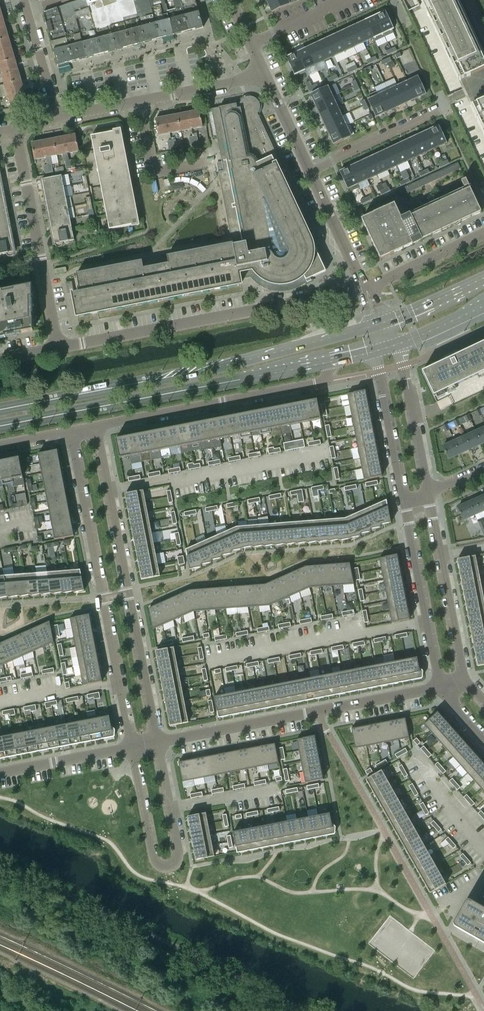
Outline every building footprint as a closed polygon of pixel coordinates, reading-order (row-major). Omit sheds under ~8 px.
[(101,54),(93,26),(90,15),(85,0),(79,0),(71,3),(76,20),(86,58),(101,54)] [(115,51),(104,7),(101,0),(85,0),(90,15),(93,26),(101,54),(115,51)] [(130,47),(118,2),(117,0),(101,0),(104,7),(115,51),(130,47)] [(144,43),(133,0),(117,0),(118,2),(130,47),(144,43)] [(159,39),(149,0),(133,0),(144,43),(159,39)] [(173,35),(164,0),(149,0),(159,39),(173,35)] [(188,31),(179,0),(164,0),(173,35),(188,31)] [(195,0),(179,0),(188,31),(203,27),(199,12),(198,8),(195,0)] [(288,0),(272,0),(267,2),(272,12),(289,4),(288,0)] [(464,78),(483,69),(483,54),(459,0),(428,0),(464,78)] [(72,62),(86,58),(76,20),(71,3),(57,8),(64,33),(72,62)] [(57,66),(72,62),(64,33),(57,8),(43,13),(49,33),(57,66)] [(375,16),(385,37),(393,33),(392,30),(393,29),(385,11),(375,16)] [(375,42),(385,37),(375,16),(365,20),(374,38),(373,38),(375,42)] [(364,43),(373,38),(374,38),(365,20),(355,25),(364,43)] [(354,47),(364,43),(355,25),(346,30),(354,47)] [(5,27),(0,29),(0,40),(8,38),(5,27)] [(344,52),(354,47),(346,30),(336,34),(344,52)] [(334,57),(344,52),(336,34),(326,39),(334,57)] [(8,38),(0,40),(0,52),(11,48),(8,38)] [(324,61),(334,57),(326,39),(316,43),(324,61)] [(314,66),(324,61),(316,43),(306,48),(314,66)] [(15,59),(11,48),(0,52),(0,63),(15,59)] [(305,70),(314,66),(306,48),(296,53),(305,70)] [(294,75),(305,70),(296,53),(286,57),(294,75)] [(1,74),(18,69),(15,59),(0,63),(0,74),(1,74)] [(18,69),(1,74),(4,85),(21,80),(18,69)] [(408,81),(416,99),(426,94),(418,76),(408,81)] [(24,90),(21,80),(4,85),(8,95),(24,90)] [(408,81),(398,86),(406,104),(416,99),(408,81)] [(332,96),(328,86),(310,95),(315,105),(332,96)] [(406,104),(398,86),(388,90),(396,108),(406,104)] [(24,90),(8,95),(11,106),(27,101),(24,90)] [(379,91),(376,92),(386,113),(396,108),(388,90),(380,94),(379,91)] [(368,100),(376,118),(386,113),(376,92),(368,96),(370,99),(368,100)] [(332,96),(315,105),(319,115),(337,106),(332,96)] [(77,316),(97,312),(183,295),(241,284),(240,277),(251,275),(254,278),(257,281),(264,286),(272,288),(280,289),(288,289),(296,286),(304,282),(305,280),(307,283),(311,280),(310,278),(326,271),(318,254),(318,252),(317,244),(315,236),(314,236),(309,224),(257,114),(259,111),(260,107),(259,103),(257,100),(255,98),(251,97),(248,97),(244,98),(242,100),(240,103),(228,106),(211,109),(223,171),(218,172),(232,243),(167,256),(168,264),(144,269),(142,261),(76,274),(80,292),(73,295),(77,316)] [(476,103),(483,120),(483,99),(476,103)] [(337,106),(319,115),(324,124),(342,116),(337,106)] [(199,110),(188,112),(191,129),(203,127),(199,110)] [(188,112),(177,115),(181,131),(191,129),(188,112)] [(177,115),(166,117),(170,133),(181,131),(177,115)] [(342,116),(324,124),(329,134),(346,126),(342,116)] [(170,133),(166,117),(155,119),(158,135),(170,133)] [(428,130),(437,148),(447,143),(438,125),(428,130)] [(346,126),(329,134),(333,144),(351,136),(346,126)] [(138,224),(122,146),(119,130),(91,136),(109,230),(138,224)] [(427,152),(437,148),(428,130),(419,135),(427,152)] [(75,134),(64,137),(67,153),(79,151),(75,134)] [(409,139),(417,157),(427,152),(419,135),(409,139)] [(69,160),(67,153),(64,137),(53,139),(57,155),(63,154),(64,161),(65,161),(66,169),(71,169),(69,160)] [(53,139),(42,141),(46,157),(47,165),(49,173),(53,172),(51,164),(52,164),(51,156),(57,155),(53,139)] [(407,162),(417,157),(409,139),(399,144),(407,162)] [(34,160),(46,157),(42,141),(31,143),(34,160)] [(397,166),(407,162),(399,144),(389,148),(397,166)] [(387,171),(397,166),(389,148),(379,153),(387,171)] [(378,175),(387,171),(379,153),(369,158),(378,175)] [(368,180),(378,175),(369,158),(359,162),(368,180)] [(358,185),(358,184),(368,180),(359,162),(350,167),(358,185)] [(460,168),(458,163),(398,191),(400,197),(460,168)] [(359,188),(358,184),(358,185),(350,167),(340,171),(348,189),(350,188),(352,191),(359,188)] [(406,170),(400,172),(400,173),(404,180),(408,178),(409,177),(406,170)] [(42,179),(44,190),(64,186),(62,175),(42,179)] [(44,190),(46,201),(66,197),(64,186),(44,190)] [(481,213),(481,212),(470,189),(402,221),(395,204),(361,219),(380,260),(481,213)] [(46,201),(48,211),(68,208),(66,197),(46,201)] [(48,211),(50,222),(70,218),(68,208),(48,211)] [(70,218),(50,222),(52,233),(72,229),(70,218)] [(10,230),(8,219),(0,221),(0,232),(10,230)] [(74,240),(72,229),(52,233),(54,244),(55,244),(55,245),(56,246),(57,247),(58,247),(59,247),(60,247),(61,247),(61,246),(62,246),(62,245),(63,244),(63,243),(63,242),(69,241),(74,240)] [(10,230),(0,232),(0,243),(12,241),(10,230)] [(12,241),(0,243),(0,254),(0,255),(6,253),(6,254),(7,255),(8,256),(9,257),(10,257),(11,257),(12,256),(13,256),(13,255),(14,254),(14,253),(14,252),(12,241)] [(33,330),(32,285),(3,291),(2,285),(0,285),(0,338),(5,337),(4,332),(15,332),(15,334),(33,330)] [(458,355),(456,351),(455,351),(456,353),(446,358),(445,356),(444,356),(446,360),(422,372),(433,396),(434,396),(445,391),(483,372),(483,342),(458,355)] [(347,394),(349,405),(368,401),(366,390),(347,394)] [(310,421),(320,419),(317,400),(306,402),(310,421)] [(349,405),(351,416),(370,412),(368,401),(349,405)] [(306,402),(296,404),(300,423),(310,421),(306,402)] [(290,425),(300,423),(296,404),(286,406),(290,425)] [(286,406),(276,408),(281,435),(291,433),(289,425),(290,425),(286,406)] [(271,437),(281,435),(276,408),(266,410),(271,432),(271,437)] [(256,412),(261,434),(271,432),(266,410),(256,412)] [(256,412),(246,414),(251,436),(261,434),(256,412)] [(353,426),(373,423),(370,412),(351,416),(353,426)] [(240,438),(251,436),(246,414),(236,415),(240,435),(239,435),(240,438)] [(240,435),(236,415),(226,417),(230,437),(239,435),(240,435)] [(216,419),(220,439),(230,437),(226,417),(216,419)] [(221,447),(220,439),(216,419),(206,421),(211,449),(221,447)] [(206,421),(196,423),(200,443),(201,450),(211,449),(206,421)] [(451,429),(456,427),(461,425),(459,421),(450,424),(451,429)] [(190,445),(200,443),(196,423),(186,425),(190,445)] [(355,437),(375,433),(373,423),(353,426),(355,437)] [(180,447),(190,445),(186,425),(176,427),(180,447)] [(176,427),(166,429),(170,448),(180,447),(176,427)] [(483,443),(483,427),(476,431),(481,444),(483,443)] [(160,450),(170,448),(166,429),(156,431),(160,450)] [(156,431),(146,433),(150,452),(160,450),(156,431)] [(465,436),(471,449),(481,444),(476,431),(465,436)] [(136,435),(140,454),(150,452),(146,433),(136,435)] [(355,437),(357,448),(377,444),(375,433),(355,437)] [(126,437),(130,456),(140,454),(136,435),(126,437)] [(460,454),(471,449),(465,436),(454,441),(460,454)] [(119,458),(130,456),(126,437),(115,439),(119,458)] [(460,454),(454,441),(443,446),(445,451),(445,452),(445,453),(446,453),(448,459),(460,454)] [(379,454),(377,444),(357,448),(359,458),(379,454)] [(38,454),(40,464),(59,460),(57,450),(38,454)] [(359,458),(362,469),(381,465),(379,454),(359,458)] [(19,458),(9,460),(12,479),(13,479),(14,482),(13,483),(14,487),(25,485),(23,477),(19,458)] [(2,481),(3,485),(13,483),(14,482),(13,479),(12,479),(9,460),(0,461),(0,469),(2,481)] [(59,460),(40,464),(42,473),(61,469),(59,460)] [(381,465),(362,469),(364,480),(383,476),(381,465)] [(42,473),(43,483),(63,479),(61,469),(42,473)] [(65,488),(63,479),(43,483),(45,492),(65,488)] [(65,488),(45,492),(47,502),(66,498),(65,488)] [(125,494),(127,505),(128,505),(145,501),(143,490),(125,494)] [(470,501),(475,514),(483,510),(483,502),(481,496),(470,501)] [(49,511),(68,507),(66,498),(47,502),(49,511)] [(386,500),(376,505),(380,526),(390,521),(386,500)] [(145,501),(128,505),(127,505),(129,516),(130,515),(147,512),(145,501)] [(475,514),(470,501),(457,507),(458,507),(455,508),(458,514),(459,513),(460,515),(461,514),(463,520),(475,514)] [(370,530),(380,526),(376,505),(366,509),(370,530)] [(68,507),(49,511),(51,521),(70,517),(68,507)] [(356,514),(360,535),(370,530),(366,509),(356,514)] [(130,515),(129,516),(131,526),(132,526),(150,523),(147,512),(130,515)] [(351,539),(360,535),(356,514),(345,518),(349,539),(351,539)] [(70,517),(51,521),(53,530),(72,527),(70,517)] [(349,539),(345,518),(335,519),(339,540),(349,539)] [(335,519),(324,520),(328,541),(339,540),(335,519)] [(324,520),(313,521),(317,542),(328,541),(324,520)] [(306,542),(317,542),(313,521),(302,522),(306,542)] [(291,523),(295,543),(306,542),(302,522),(291,523)] [(132,526),(131,526),(133,537),(134,536),(152,533),(150,523),(132,526)] [(284,544),(280,523),(270,524),(274,545),(284,544)] [(295,543),(291,523),(280,523),(284,544),(295,543)] [(259,525),(263,546),(274,545),(270,524),(259,525)] [(263,546),(259,525),(248,526),(252,546),(263,546)] [(248,526),(237,527),(241,547),(252,546),(248,526)] [(72,527),(53,530),(55,540),(74,536),(72,527)] [(231,552),(241,547),(237,527),(227,531),(231,552)] [(221,556),(231,552),(227,531),(217,536),(221,556)] [(154,544),(152,533),(134,536),(133,537),(135,547),(136,547),(154,544)] [(211,561),(221,556),(217,536),(207,540),(211,561)] [(207,540),(196,545),(201,565),(211,561),(207,540)] [(135,547),(137,558),(138,558),(156,554),(154,544),(136,547),(135,547)] [(201,565),(196,545),(186,550),(189,570),(192,569),(201,565)] [(156,554),(138,558),(137,558),(139,568),(140,568),(158,565),(156,554)] [(379,558),(381,569),(399,566),(397,555),(379,558)] [(459,570),(460,570),(478,567),(475,556),(457,559),(459,570)] [(338,565),(342,584),(353,584),(349,563),(338,564),(338,565)] [(328,565),(331,585),(342,584),(338,565),(338,564),(327,565),(328,565)] [(154,577),(160,576),(158,565),(140,568),(139,568),(141,580),(154,577)] [(328,565),(327,565),(317,566),(321,586),(331,585),(328,565)] [(306,567),(306,566),(296,571),(296,572),(300,592),(310,587),(306,567)] [(317,566),(306,566),(306,567),(310,587),(311,587),(321,586),(317,566)] [(381,569),(383,580),(401,577),(399,566),(381,569)] [(462,581),(480,577),(478,567),(460,570),(459,570),(461,581),(462,581)] [(80,570),(69,571),(73,592),(84,591),(80,570)] [(58,571),(47,572),(51,593),(62,592),(58,571)] [(62,592),(73,592),(69,571),(58,571),(62,592)] [(290,596),(300,592),(296,572),(296,571),(286,575),(286,576),(290,596)] [(36,573),(41,594),(51,593),(47,572),(36,573)] [(30,595),(25,573),(15,574),(19,596),(30,595)] [(30,595),(41,594),(36,573),(25,573),(30,595)] [(19,596),(15,574),(4,575),(8,597),(19,596)] [(8,597),(4,575),(0,575),(0,597),(8,597)] [(286,575),(275,580),(276,581),(279,601),(290,596),(286,576),(286,575)] [(403,587),(401,577),(383,580),(385,591),(403,587)] [(464,591),(482,588),(480,577),(462,581),(461,581),(463,592),(464,591)] [(279,601),(276,581),(275,580),(265,584),(265,585),(269,605),(270,605),(279,601)] [(265,585),(265,584),(254,585),(255,586),(258,606),(269,605),(265,585)] [(255,586),(254,585),(244,586),(244,587),(248,607),(258,606),(255,586)] [(244,586),(233,587),(233,588),(237,608),(248,607),(244,587),(244,586)] [(222,589),(226,608),(237,608),(233,588),(233,587),(222,588),(222,589)] [(405,598),(403,587),(385,591),(387,601),(405,598)] [(211,589),(215,609),(226,608),(222,589),(222,588),(211,589)] [(466,602),(483,599),(482,588),(464,591),(463,592),(465,602),(466,602)] [(200,590),(200,589),(189,590),(190,591),(193,611),(195,611),(204,610),(200,590)] [(211,589),(200,589),(200,590),(204,610),(215,609),(211,589)] [(193,611),(190,591),(189,590),(179,595),(179,596),(183,616),(193,611)] [(169,599),(169,600),(173,620),(183,616),(179,596),(179,595),(169,599)] [(405,598),(387,601),(389,612),(407,608),(405,598)] [(163,625),(173,620),(169,600),(169,599),(159,604),(159,605),(163,625)] [(483,610),(483,600),(483,599),(466,602),(465,602),(467,613),(468,613),(483,610)] [(159,604),(148,609),(153,630),(163,625),(159,605),(159,604)] [(407,608),(389,612),(391,623),(409,619),(407,608)] [(483,621),(483,610),(468,613),(467,613),(469,623),(470,623),(483,621)] [(70,618),(72,628),(91,625),(89,615),(70,618)] [(43,647),(54,642),(50,621),(39,626),(39,627),(43,647)] [(470,623),(469,623),(471,634),(473,634),(483,632),(483,621),(470,623)] [(72,628),(74,638),(93,634),(91,625),(72,628)] [(39,627),(39,626),(29,631),(33,652),(43,647),(39,627)] [(29,631),(19,635),(19,636),(23,656),(33,652),(29,631)] [(483,643),(483,632),(473,634),(471,634),(473,645),(475,644),(483,643)] [(95,643),(93,634),(74,638),(75,647),(95,643)] [(9,640),(13,661),(23,656),(19,636),(19,635),(9,640)] [(13,661),(9,640),(0,643),(0,652),(3,665),(13,661)] [(97,653),(95,643),(75,647),(77,657),(97,653)] [(483,654),(483,643),(475,644),(473,645),(476,655),(477,655),(483,654)] [(157,662),(159,662),(176,658),(174,647),(155,651),(157,662)] [(97,653),(77,657),(79,666),(98,662),(97,653)] [(477,655),(476,655),(478,666),(483,665),(483,654),(477,655)] [(159,662),(157,662),(160,672),(161,672),(178,669),(176,658),(159,662)] [(417,658),(406,660),(410,681),(421,679),(421,678),(422,678),(422,677),(423,672),(423,671),(422,670),(420,669),(419,668),(417,658)] [(406,660),(395,662),(399,683),(410,681),(406,660)] [(79,666),(81,675),(100,672),(98,662),(79,666)] [(389,685),(399,683),(395,662),(384,664),(389,685)] [(378,687),(389,685),(384,664),(374,666),(378,687)] [(374,666),(363,668),(367,689),(378,687),(374,666)] [(367,689),(363,668),(353,670),(357,691),(367,689)] [(161,672),(160,672),(162,683),(163,683),(180,679),(178,669),(161,672)] [(353,670),(342,672),(346,693),(357,691),(353,670)] [(102,682),(100,672),(81,675),(83,685),(102,682)] [(335,695),(346,693),(342,672),(331,674),(335,695)] [(331,674),(321,676),(325,697),(335,695),(331,674)] [(314,699),(325,697),(321,676),(310,678),(314,699)] [(314,699),(310,678),(300,680),(304,701),(314,699)] [(163,683),(162,683),(164,694),(165,693),(182,690),(180,679),(163,683)] [(304,701),(300,680),(289,682),(293,703),(304,701)] [(293,703),(289,682),(278,684),(282,705),(293,703)] [(282,705),(278,684),(268,686),(272,708),(282,705)] [(272,708),(268,686),(257,689),(261,710),(272,708)] [(261,710),(257,689),(247,691),(251,712),(261,710)] [(182,690),(165,693),(164,694),(166,704),(167,704),(184,701),(182,690)] [(240,714),(251,712),(247,691),(236,693),(240,714)] [(229,716),(240,714),(236,693),(225,695),(229,716)] [(218,718),(229,716),(225,695),(214,697),(218,718)] [(184,701),(167,704),(166,704),(168,715),(169,715),(186,711),(184,701)] [(168,715),(170,726),(189,722),(186,711),(169,715),(168,715)] [(431,733),(445,721),(437,712),(424,724),(431,733)] [(102,738),(102,739),(113,737),(114,737),(114,736),(115,736),(115,730),(115,729),(114,729),(112,727),(111,727),(111,726),(108,713),(97,715),(102,738)] [(87,717),(91,740),(91,741),(102,739),(102,738),(97,715),(87,717)] [(81,743),(91,741),(91,740),(87,717),(76,719),(76,722),(77,722),(80,742),(81,743)] [(405,718),(394,721),(398,740),(409,738),(405,718)] [(384,723),(387,742),(398,740),(394,721),(384,723)] [(452,729),(445,721),(431,733),(438,741),(452,729)] [(77,722),(76,722),(66,724),(70,744),(70,745),(81,743),(80,742),(77,722)] [(373,725),(377,744),(387,742),(384,723),(373,725)] [(70,744),(66,724),(55,726),(59,746),(60,747),(70,745),(70,744)] [(377,744),(373,725),(362,727),(366,746),(377,744)] [(49,748),(49,750),(60,747),(59,746),(55,726),(45,729),(49,748)] [(366,746),(362,727),(351,729),(355,749),(366,746)] [(49,748),(45,729),(34,731),(38,750),(38,752),(49,750),(49,748)] [(452,729),(438,741),(445,749),(459,737),(452,729)] [(28,754),(27,752),(24,733),(24,730),(12,732),(17,755),(17,756),(28,754)] [(34,731),(24,733),(27,752),(28,754),(38,752),(38,750),(34,731)] [(2,734),(6,757),(6,758),(17,756),(17,755),(12,732),(2,734)] [(297,740),(299,750),(317,747),(315,736),(297,740)] [(445,749),(453,757),(466,745),(459,737),(445,749)] [(268,765),(279,763),(275,744),(264,746),(268,765)] [(474,753),(466,745),(453,757),(460,765),(474,753)] [(254,748),(257,767),(268,765),(264,746),(254,748)] [(299,750),(301,761),(319,758),(317,747),(299,750)] [(243,750),(247,769),(257,767),(254,748),(243,750)] [(247,769),(243,750),(232,752),(236,771),(247,769)] [(222,754),(226,773),(236,771),(232,752),(222,754)] [(460,765),(467,773),(481,761),(474,753),(460,765)] [(226,773),(222,754),(211,756),(215,775),(226,773)] [(215,775),(211,756),(200,758),(204,777),(215,775)] [(200,758),(190,760),(194,779),(204,777),(200,758)] [(303,772),(321,768),(319,758),(301,761),(303,772)] [(183,781),(194,779),(190,760),(179,762),(183,781)] [(481,761),(467,773),(474,781),(483,773),(483,765),(481,761)] [(321,768),(303,772),(305,783),(323,779),(321,768)] [(387,780),(382,770),(366,779),(371,789),(372,788),(387,780)] [(474,781),(481,789),(483,787),(483,773),(474,781)] [(372,788),(371,789),(376,798),(378,798),(392,789),(387,780),(372,788)] [(376,798),(382,808),(383,807),(398,799),(392,789),(378,798),(376,798)] [(398,799),(383,807),(382,808),(387,817),(388,817),(403,808),(398,799)] [(388,817),(387,817),(392,827),(394,826),(408,818),(403,808),(388,817)] [(210,823),(208,812),(188,815),(190,827),(210,823)] [(322,835),(333,833),(330,813),(318,815),(322,835)] [(311,837),(322,835),(318,815),(308,817),(311,837)] [(297,819),(301,839),(311,837),(308,817),(297,819)] [(392,827),(398,836),(399,836),(414,827),(408,818),(394,826),(392,827)] [(286,821),(290,841),(301,839),(297,819),(286,821)] [(280,843),(290,841),(286,821),(276,823),(280,843)] [(210,823),(190,827),(193,838),(212,834),(210,823)] [(265,825),(269,845),(280,843),(276,823),(265,825)] [(258,847),(269,845),(265,825),(255,827),(258,847)] [(244,829),(248,849),(258,847),(255,827),(244,829)] [(414,827),(399,836),(398,836),(403,846),(404,845),(419,837),(414,827)] [(248,849),(244,829),(233,832),(237,851),(248,849)] [(195,848),(214,844),(212,834),(193,838),(195,848)] [(403,846),(408,855),(410,854),(424,846),(419,837),(404,845),(403,846)] [(195,848),(197,859),(216,855),(214,844),(195,848)] [(424,846),(410,854),(408,855),(414,864),(415,864),(430,855),(424,846)] [(414,864),(419,874),(420,873),(435,865),(430,855),(415,864),(414,864)] [(435,865),(420,873),(419,874),(424,883),(426,883),(440,874),(435,865)] [(424,883),(430,893),(446,884),(440,874),(426,883),(424,883)] [(470,900),(469,900),(468,900),(467,900),(466,901),(465,901),(465,902),(455,919),(459,922),(456,927),(483,943),(483,908),(470,900)]
